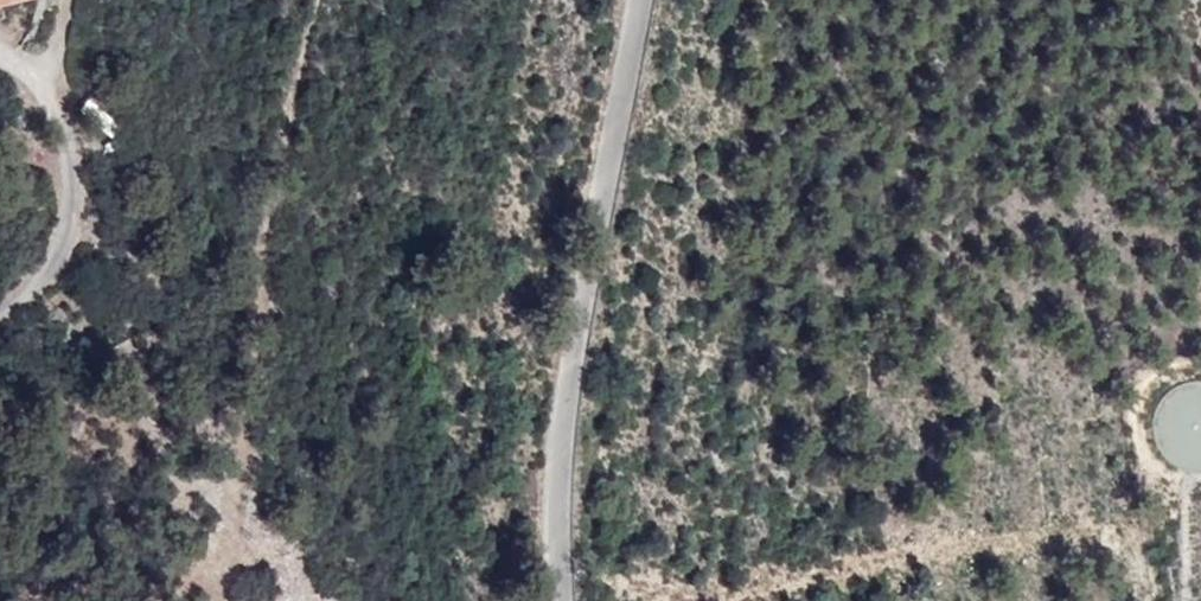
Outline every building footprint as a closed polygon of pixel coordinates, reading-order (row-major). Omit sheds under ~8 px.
[(1200,458),(1200,400),(1164,398),(1161,456),(1200,458)]
